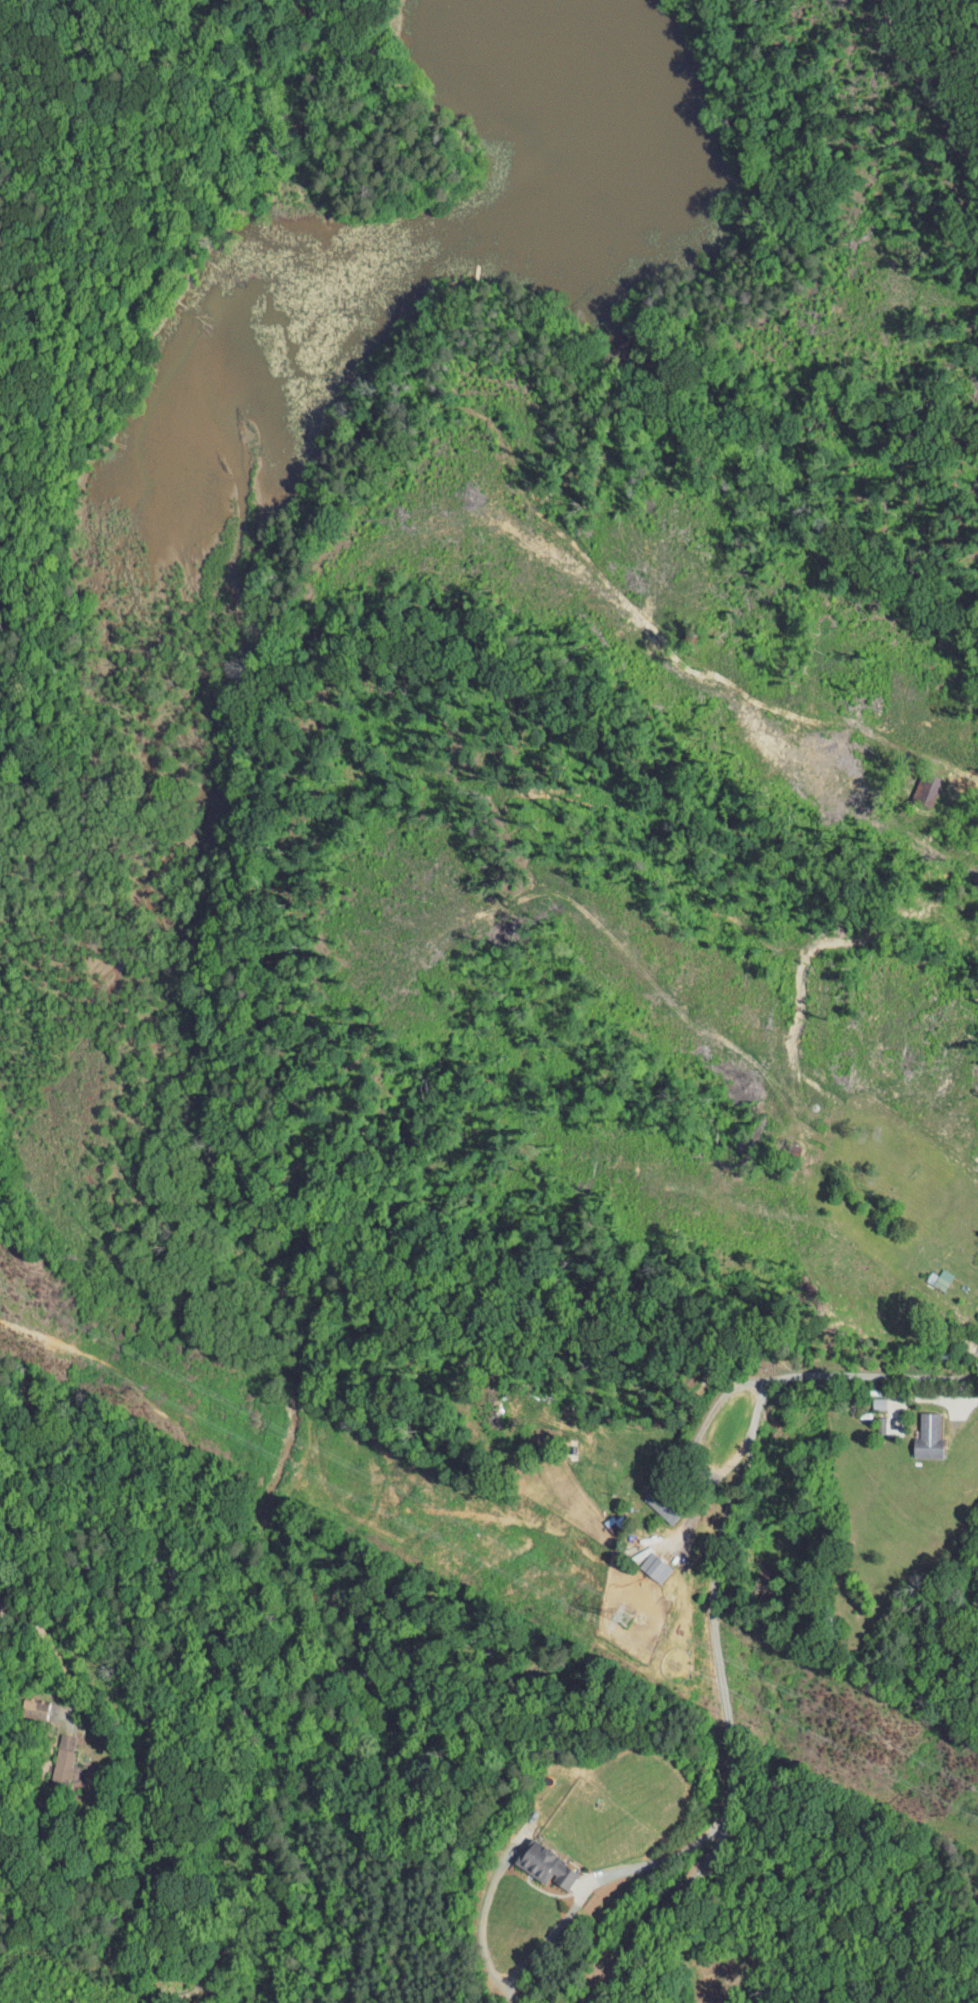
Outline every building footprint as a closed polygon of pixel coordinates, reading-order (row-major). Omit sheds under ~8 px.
[(919,801),(930,773),(911,767),(900,794),(919,801)] [(970,1314),(977,1317),(977,1295),(970,1314)] [(928,1454),(929,1408),(908,1408),(908,1433),(901,1433),(901,1453),(928,1454)] [(659,1518),(671,1505),(643,1479),(630,1492),(659,1518)] [(649,1578),(661,1562),(638,1546),(627,1562),(649,1578)] [(38,1697),(13,1691),(8,1708),(33,1715),(38,1697)] [(38,1776),(56,1779),(57,1773),(65,1775),(68,1763),(58,1761),(64,1731),(48,1728),(38,1776)] [(567,1867),(520,1833),(502,1857),(533,1879),(537,1873),(554,1885),(567,1867)]
